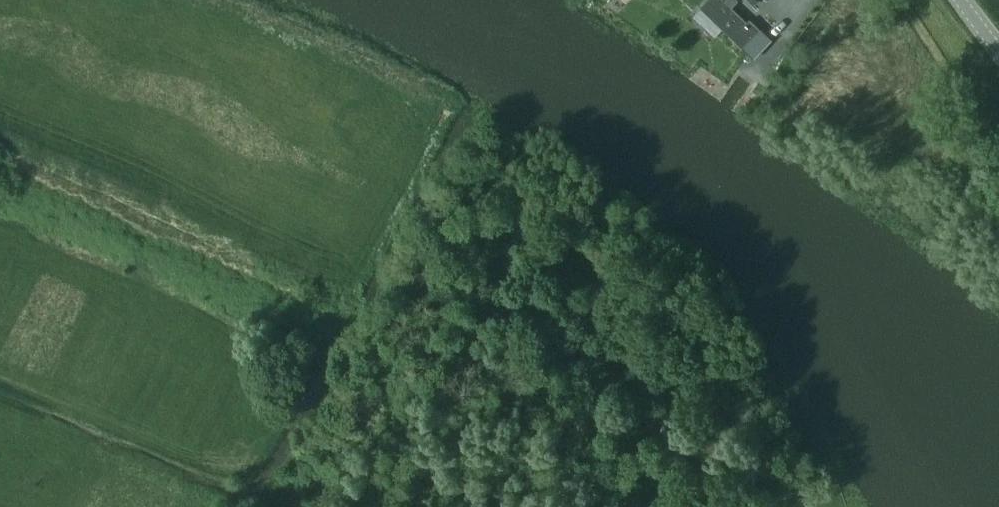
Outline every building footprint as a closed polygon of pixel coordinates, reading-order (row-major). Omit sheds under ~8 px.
[(744,51),(752,59),(768,42),(760,34),(744,51)]
